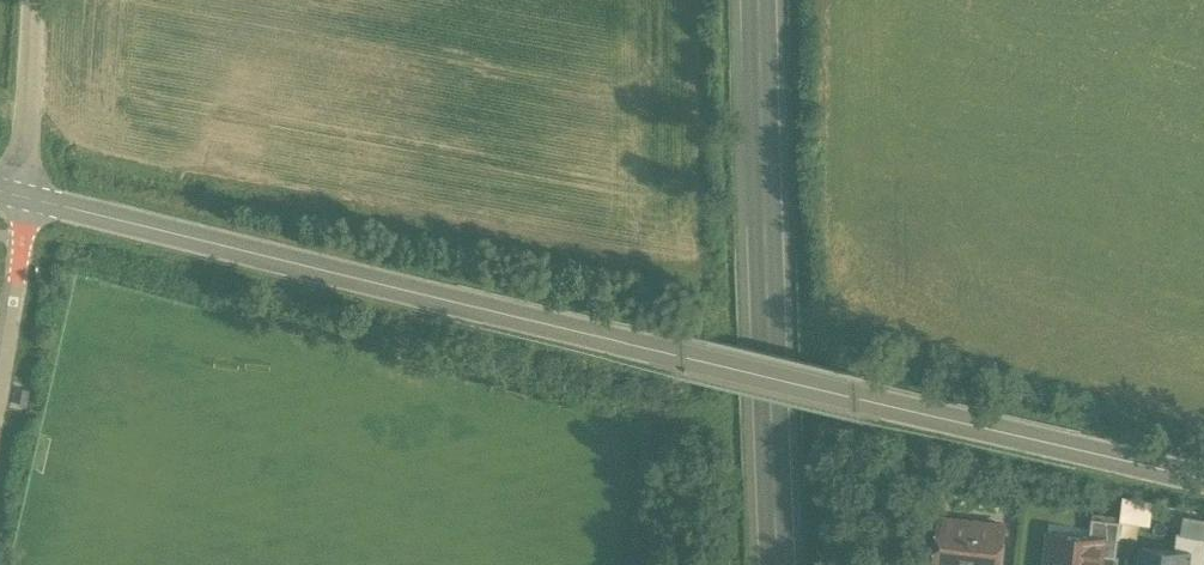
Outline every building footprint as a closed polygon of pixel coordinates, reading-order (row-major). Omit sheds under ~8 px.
[(940,515),(935,560),(979,564),(998,564),(1003,523),(940,515)] [(1119,519),(1091,516),(1089,534),(1102,536),(1100,553),(1115,555),(1119,519)] [(1176,529),(1174,548),(1189,550),(1187,564),(1203,564),(1203,534),(1176,529)] [(1050,530),(1046,564),(1098,564),(1100,553),(1102,536),(1089,534),(1050,530)] [(1142,544),(1140,564),(1187,564),(1189,550),(1174,548),(1142,544)]
